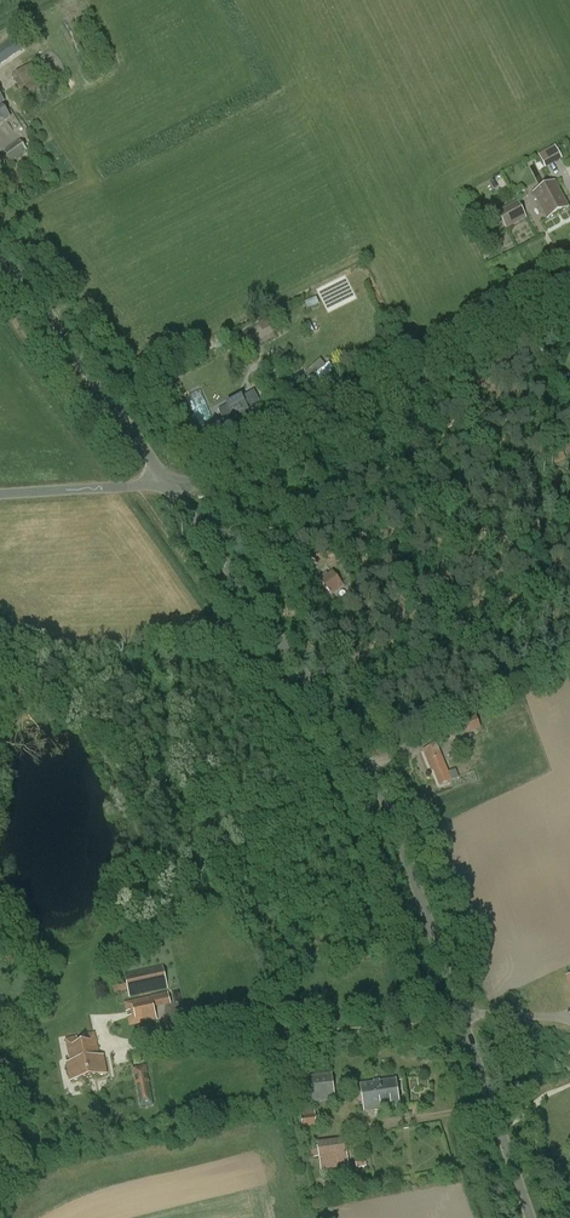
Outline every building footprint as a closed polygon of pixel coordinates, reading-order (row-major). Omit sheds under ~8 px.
[(23,50),(16,40),(0,52),(0,66),(23,50)] [(25,98),(48,82),(34,62),(11,77),(25,98)] [(10,118),(1,105),(5,103),(0,96),(0,126),(10,118)] [(20,141),(5,152),(12,162),(27,151),(20,141)] [(549,168),(566,158),(558,144),(541,154),(549,168)] [(547,220),(569,209),(555,182),(533,194),(547,220)] [(507,229),(527,219),(518,203),(498,213),(507,229)] [(312,386),(334,371),(330,364),(326,366),(321,360),(305,375),(308,379),(307,379),(312,386)] [(250,414),(242,398),(218,411),(225,424),(232,420),(233,423),(250,414)] [(561,516),(566,529),(569,527),(569,512),(561,516)] [(335,588),(341,583),(332,573),(328,576),(326,574),(319,580),(330,595),(337,590),(335,588)] [(464,736),(481,729),(476,717),(460,725),(464,736)] [(450,782),(450,780),(466,773),(462,764),(446,771),(435,746),(422,752),(427,763),(429,762),(439,787),(450,782)] [(125,974),(126,978),(128,990),(130,996),(168,988),(163,966),(127,974),(125,974)] [(126,978),(112,981),(114,993),(128,990),(126,978)] [(135,1016),(128,1018),(130,1026),(157,1020),(154,1009),(154,1007),(152,998),(151,998),(125,1004),(127,1012),(134,1011),(135,1016)] [(65,1040),(70,1062),(66,1063),(70,1083),(107,1075),(103,1056),(99,1056),(95,1035),(83,1037),(84,1041),(78,1042),(77,1038),(65,1040)] [(131,1067),(139,1108),(153,1106),(145,1064),(131,1067)] [(310,1103),(335,1100),(331,1074),(306,1077),(310,1103)] [(364,1111),(399,1106),(396,1082),(361,1087),(364,1111)] [(303,1129),(317,1127),(314,1108),(300,1110),(303,1129)] [(352,1169),(351,1140),(323,1140),(323,1169),(352,1169)]
